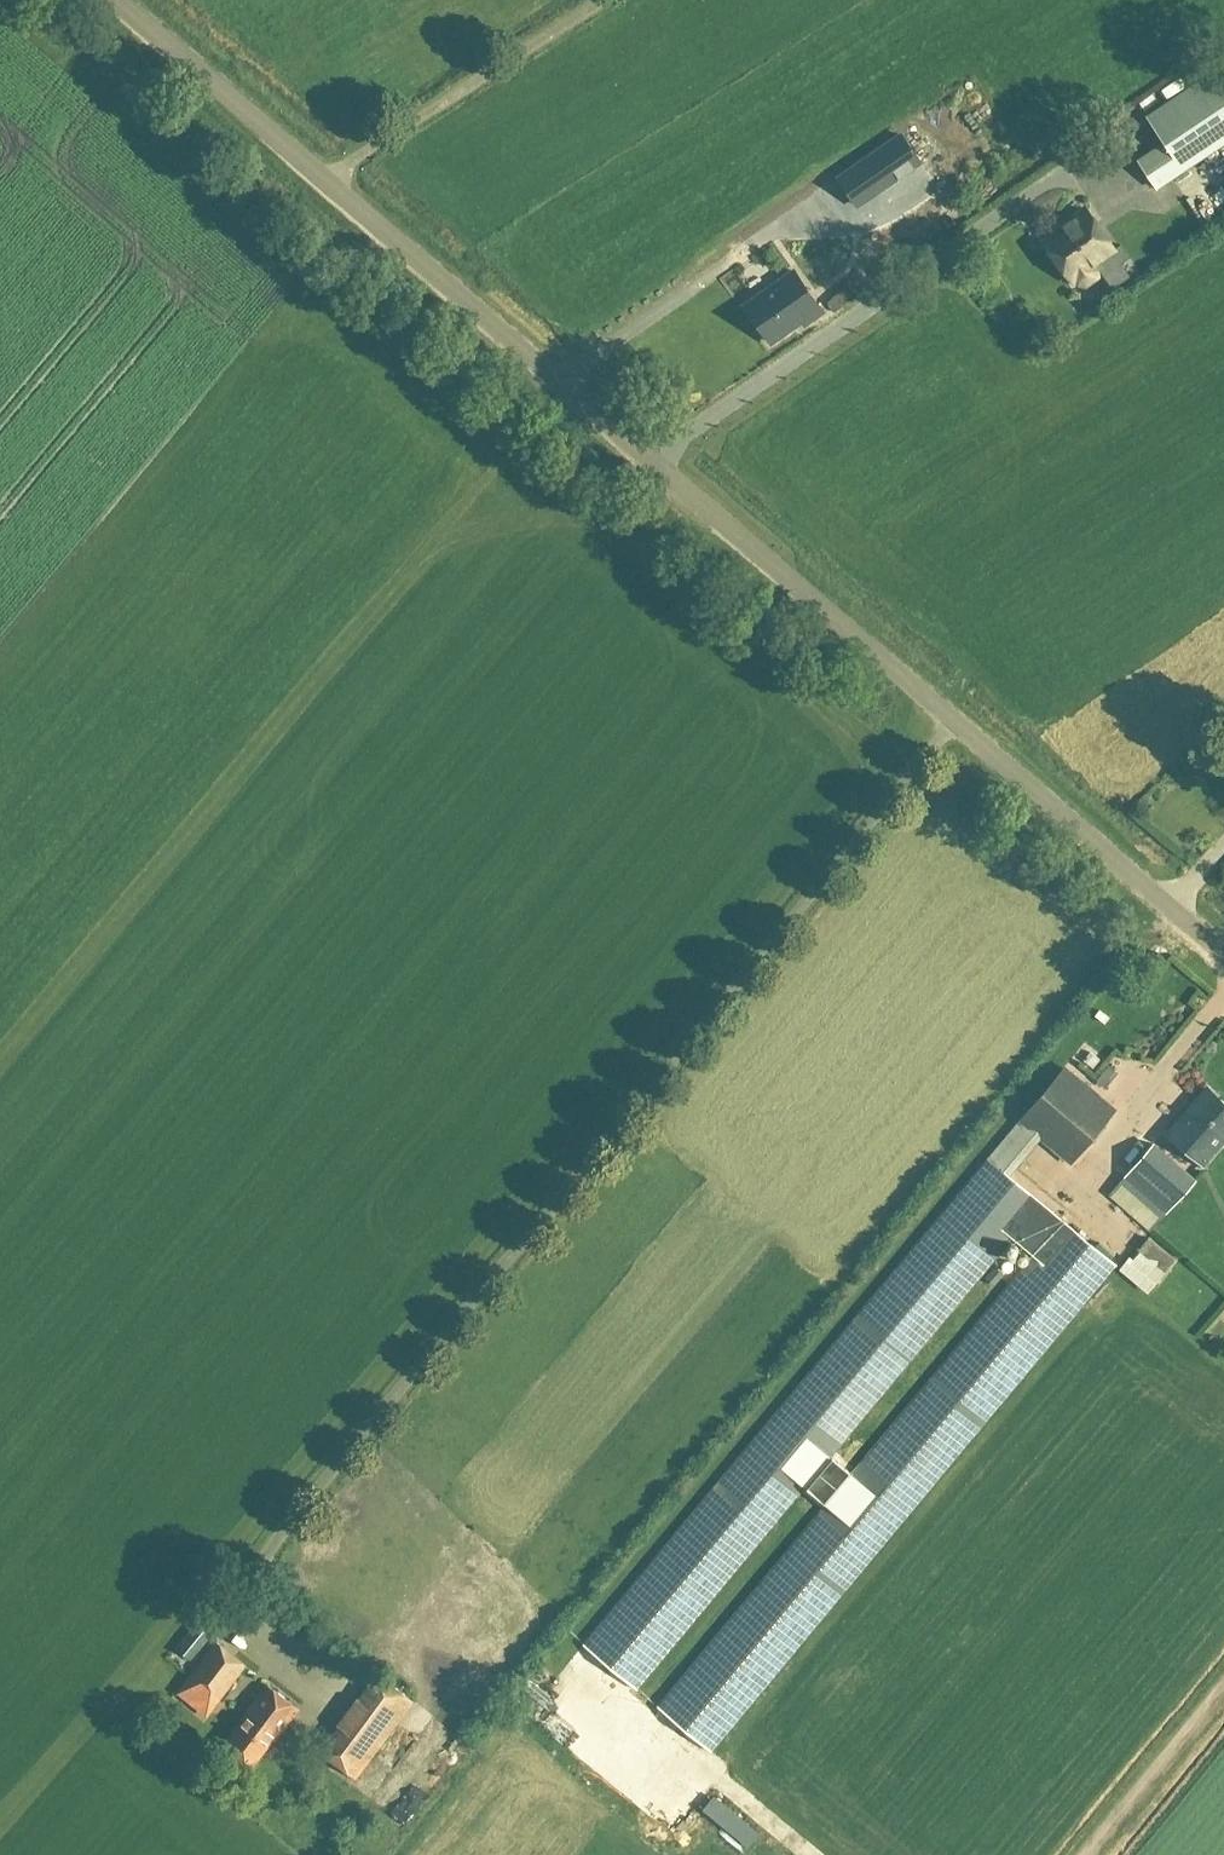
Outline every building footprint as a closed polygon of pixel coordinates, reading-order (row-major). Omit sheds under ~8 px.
[(1212,72),(1147,117),(1164,143),(1138,161),(1157,189),(1223,143),(1223,89),(1212,72)] [(901,135),(863,162),(882,190),(920,163),(901,135)] [(1223,215),(1223,195),(1199,214),(1209,227),(1223,215)] [(1113,252),(1084,210),(1043,240),(1072,281),(1075,279),(1078,283),(1084,284),(1095,276),(1096,271),(1093,267),(1113,252)] [(807,329),(824,317),(798,280),(751,314),(770,342),(801,320),(807,329)] [(1114,1111),(1064,1069),(584,1645),(636,1689),(1012,1239),(1033,1257),(658,1707),(711,1751),(1115,1266),(1006,1176),(1039,1136),(1071,1163),(1114,1111)] [(1223,1140),(1223,1104),(1208,1090),(1168,1135),(1202,1165),(1223,1140)] [(1150,1231),(1165,1213),(1194,1181),(1153,1144),(1124,1177),(1109,1195),(1150,1231)] [(1143,1248),(1125,1270),(1155,1295),(1173,1273),(1143,1248)] [(218,1626),(211,1621),(204,1615),(177,1650),(183,1655),(190,1661),(218,1626)] [(245,1666),(215,1643),(189,1678),(219,1701),(245,1666)] [(393,1726),(412,1702),(377,1675),(359,1700),(393,1726)] [(275,1741),(299,1709),(266,1684),(245,1713),(247,1714),(225,1744),(253,1765),(273,1739),(275,1741)] [(375,1753),(340,1727),(320,1753),(355,1779),(375,1753)]
